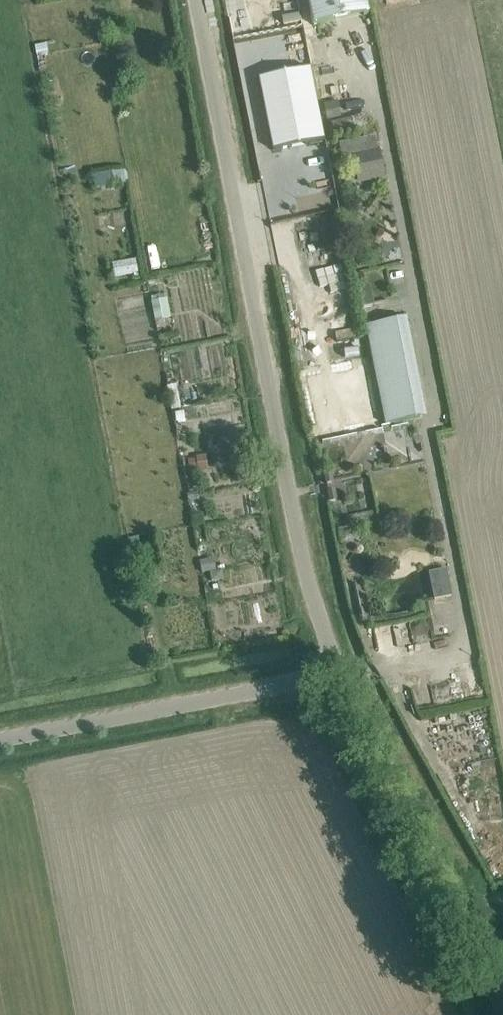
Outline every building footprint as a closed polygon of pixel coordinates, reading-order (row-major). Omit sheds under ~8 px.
[(366,0),(307,0),(312,24),(368,13),(366,0)] [(309,63),(259,73),(273,146),(323,136),(309,63)] [(349,184),(386,180),(378,115),(341,119),(349,184)] [(97,187),(126,184),(124,170),(96,173),(97,187)] [(363,289),(367,305),(377,303),(373,286),(363,289)] [(159,320),(175,317),(171,298),(155,301),(159,320)] [(427,417),(407,317),(365,325),(385,425),(427,417)] [(366,358),(303,371),(315,434),(378,421),(366,358)] [(181,383),(169,385),(172,408),(184,407),(181,383)] [(209,454),(190,459),(195,482),(214,478),(209,454)] [(452,567),(433,570),(437,597),(456,594),(452,567)]
